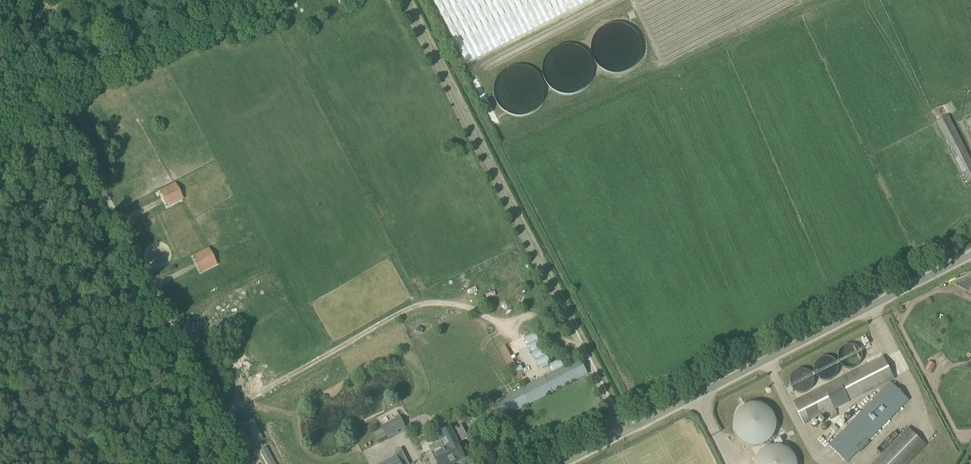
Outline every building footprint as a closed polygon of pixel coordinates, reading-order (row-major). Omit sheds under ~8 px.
[(463,69),(552,21),(593,0),(431,0),(463,69)] [(549,97),(549,92),(549,87),(547,82),(546,79),(542,75),(538,72),(535,70),(529,68),(525,68),(520,68),(516,70),(511,72),(507,76),(505,79),(502,83),(501,88),(501,93),(502,98),(503,102),(506,107),(509,110),(512,112),(516,115),(521,116),(526,116),(531,116),(535,114),(538,112),(543,109),(546,105),(548,101),(549,97)] [(963,173),(968,182),(970,181),(970,160),(948,116),(937,122),(963,173)] [(175,183),(160,191),(168,207),(184,199),(175,183)] [(209,248),(193,255),(201,272),(217,265),(209,248)] [(526,298),(516,293),(513,300),(522,305),(526,298)] [(528,336),(537,367),(548,364),(539,333),(528,336)] [(523,369),(521,365),(517,367),(507,345),(502,347),(514,373),(523,369)] [(841,359),(845,359),(845,366),(852,366),(853,354),(857,354),(858,346),(841,346),(841,359)] [(899,372),(909,369),(904,353),(894,356),(899,372)] [(805,425),(895,380),(883,357),(793,402),(805,425)] [(499,420),(588,374),(581,359),(491,405),(492,407),(487,410),(492,421),(498,418),(499,420)] [(847,463),(909,400),(891,383),(830,445),(847,463)] [(743,407),(742,408),(741,409),(739,411),(738,412),(737,414),(736,415),(736,417),(735,419),(734,420),(734,422),(734,424),(734,426),(734,428),(734,429),(735,431),(736,433),(736,435),(737,436),(738,438),(739,439),(741,441),(742,442),(744,443),(745,444),(747,445),(748,445),(750,446),(752,446),(754,446),(756,446),(758,446),(759,446),(761,446),(763,445),(765,444),(766,444),(768,443),(769,442),(771,440),(772,439),(773,438),(774,436),(775,434),(776,433),(776,431),(777,429),(777,427),(777,426),(777,424),(777,422),(777,420),(776,418),(776,417),(775,415),(774,413),(773,412),(772,411),(770,409),(769,408),(768,407),(766,406),(764,405),(763,404),(761,404),(759,404),(757,403),(756,403),(754,403),(752,404),(750,404),(748,405),(747,405),(745,406),(743,407)] [(388,438),(399,433),(398,431),(403,428),(404,430),(407,428),(401,416),(382,426),(388,438)] [(438,463),(454,463),(466,458),(458,443),(468,438),(462,426),(458,428),(455,429),(455,430),(452,431),(450,428),(438,434),(441,441),(429,447),(431,451),(427,453),(432,463),(436,463),(437,463),(438,463)] [(926,445),(908,428),(873,463),(907,463),(926,445)] [(767,448),(765,449),(763,450),(762,451),(761,452),(759,453),(758,455),(757,456),(757,458),(756,460),(755,462),(755,463),(798,463),(797,461),(797,460),(796,458),(795,456),(794,455),(793,453),(792,452),(790,451),(789,450),(788,449),(786,448),(784,447),(783,446),(781,446),(779,446),(777,445),(775,445),(774,445),(772,446),(770,446),(768,447),(767,448)] [(259,452),(266,463),(275,463),(267,448),(259,452)] [(394,452),(396,456),(397,456),(401,463),(409,463),(401,449),(395,452),(394,452)] [(397,456),(396,456),(381,463),(401,463),(397,456)]
